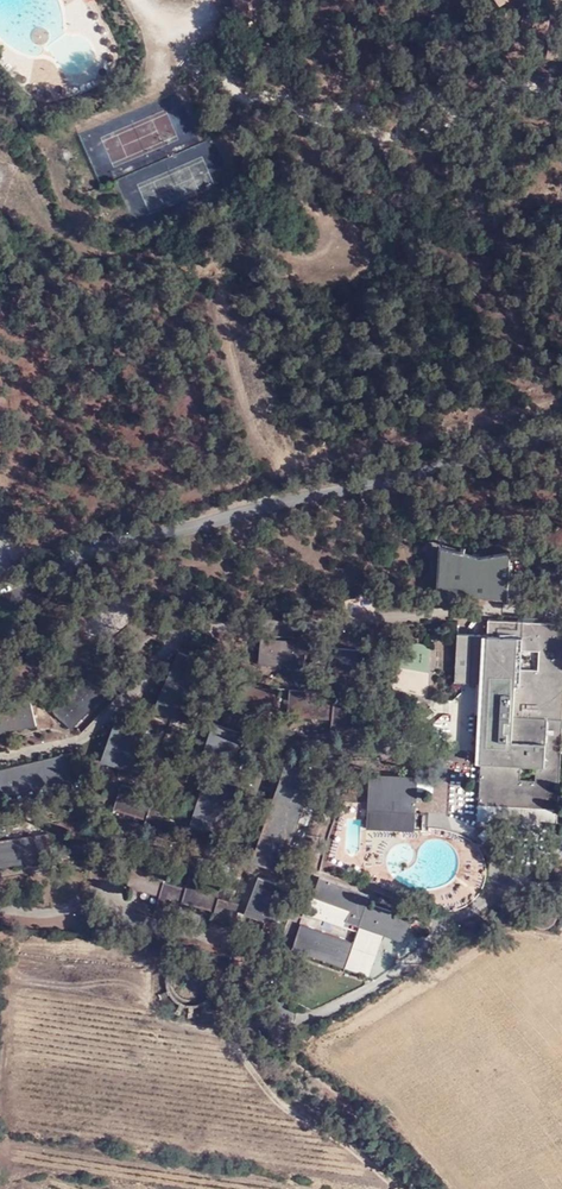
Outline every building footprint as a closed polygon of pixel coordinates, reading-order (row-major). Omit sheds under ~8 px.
[(233,11),(265,9),(264,0),(233,0),(233,11)] [(452,597),(491,598),(500,599),(507,599),(509,553),(478,558),(440,547),(435,604),(451,609),(452,597)] [(500,599),(491,598),(490,622),(499,623),(500,599)] [(490,622),(488,622),(487,636),(457,635),(454,683),(479,684),(485,684),(481,763),(479,806),(556,810),(560,742),(560,729),(561,697),(561,626),(499,623),(490,622)] [(259,665),(303,669),(305,643),(260,639),(259,665)] [(152,712),(157,714),(182,654),(178,652),(152,712)] [(182,654),(157,714),(181,724),(206,665),(182,654)] [(69,731),(110,690),(91,671),(50,712),(69,731)] [(268,718),(275,693),(244,684),(236,708),(268,718)] [(485,684),(479,684),(475,762),(481,763),(485,684)] [(333,694),(289,690),(287,716),(331,720),(330,729),(354,731),(355,705),(332,704),(333,694)] [(35,727),(29,702),(0,708),(0,736),(35,727)] [(101,762),(105,763),(122,714),(118,713),(101,762)] [(122,714),(105,763),(129,772),(147,723),(122,714)] [(229,773),(242,735),(212,725),(199,762),(229,773)] [(78,779),(72,753),(0,770),(0,792),(1,792),(2,797),(78,779)] [(396,825),(396,831),(414,832),(416,778),(370,775),(368,805),(367,823),(396,825)] [(219,835),(235,787),(205,777),(189,826),(219,835)] [(165,833),(173,808),(152,801),(153,796),(121,785),(113,810),(145,821),(143,826),(165,833)] [(344,804),(340,865),(364,866),(367,829),(367,823),(368,805),(344,804)] [(555,825),(556,810),(479,806),(477,821),(555,825)] [(367,829),(396,831),(396,825),(367,823),(367,829)] [(51,861),(48,834),(0,841),(0,868),(51,861)] [(232,930),(240,904),(218,898),(220,887),(188,877),(185,889),(163,883),(166,872),(134,862),(127,888),(158,897),(155,908),(177,914),(180,902),(213,912),(211,923),(232,930)] [(243,914),(272,925),(287,888),(258,877),(243,914)] [(318,879),(312,899),(348,912),(345,923),(358,927),(404,943),(412,921),(366,905),(369,898),(318,879)] [(549,900),(539,897),(533,903),(551,923),(556,914),(555,904),(549,900)] [(348,912),(312,899),(306,915),(356,933),(358,927),(345,923),(348,912)] [(551,923),(533,903),(528,906),(530,918),(536,923),(543,925),(551,923)] [(344,969),(353,943),(300,925),(292,951),(344,969)] [(160,1000),(170,994),(168,991),(158,996),(160,1000)] [(216,1009),(209,1001),(206,1003),(212,1012),(216,1009)] [(180,1016),(184,1006),(180,1004),(175,1014),(180,1016)]
